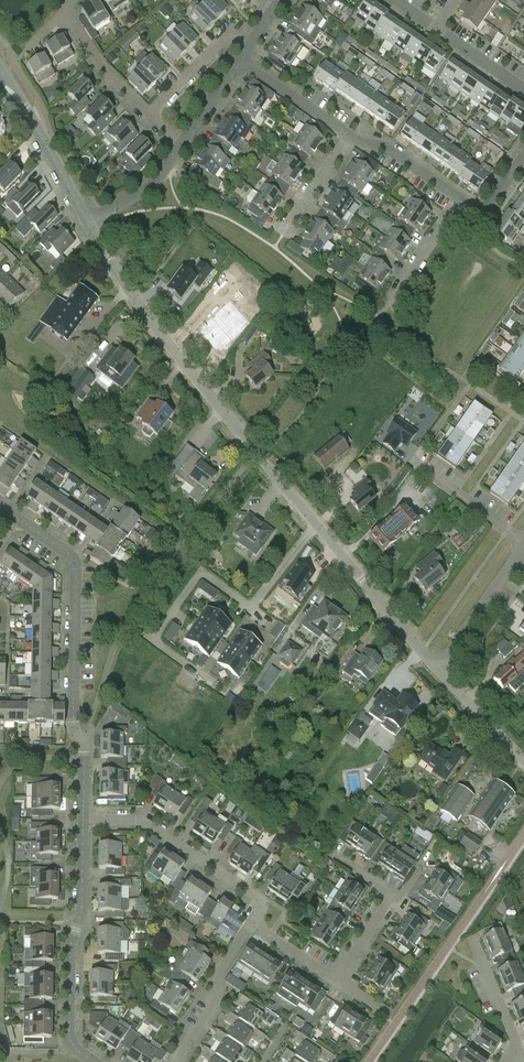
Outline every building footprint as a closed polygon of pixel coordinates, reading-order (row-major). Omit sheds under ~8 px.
[(129,1),(128,0),(104,0),(113,12),(129,1)] [(217,22),(226,13),(225,12),(228,8),(220,0),(206,0),(201,6),(217,22)] [(336,0),(317,0),(322,4),(319,9),(324,12),(328,7),(330,9),(336,0)] [(366,24),(378,7),(367,0),(356,17),(366,24)] [(495,0),(475,0),(475,1),(490,11),(497,2),(495,0)] [(85,29),(92,41),(98,37),(94,31),(110,20),(98,1),(92,5),(91,4),(89,3),(87,4),(87,6),(87,8),(81,12),(90,26),(85,29)] [(465,2),(462,7),(483,21),(490,11),(475,1),(471,6),(465,2)] [(166,5),(160,12),(165,16),(171,10),(166,5)] [(208,31),(217,22),(201,6),(188,18),(203,33),(207,30),(208,31)] [(297,15),(316,29),(323,19),(321,17),(324,12),(319,9),(316,14),(304,6),(297,15)] [(366,24),(375,31),(376,31),(386,16),(386,17),(388,14),(378,7),(366,24)] [(483,21),(462,7),(459,11),(465,15),(461,21),(476,31),(483,21)] [(297,15),(290,25),(302,33),(299,38),(304,42),(311,46),(321,32),(316,29),(297,15)] [(374,33),(384,40),(396,23),(386,17),(386,16),(376,31),(375,31),(374,33)] [(406,30),(396,23),(384,40),(394,47),(406,30)] [(183,24),(170,36),(186,52),(195,43),(194,42),(198,39),(183,24)] [(141,26),(136,31),(139,35),(145,30),(141,26)] [(277,45),(296,58),(302,62),(309,52),(301,47),(304,42),(299,38),(287,30),(277,45)] [(406,30),(394,47),(404,54),(415,36),(406,30)] [(177,61),(186,52),(170,36),(158,49),(173,64),(176,61),(177,61)] [(404,54),(413,60),(425,43),(415,36),(404,54)] [(58,66),(74,56),(63,37),(57,40),(55,39),(53,39),(51,41),(52,43),(46,47),(58,66)] [(128,39),(120,46),(127,54),(131,51),(128,48),(132,44),(128,39)] [(341,48),(344,44),(345,43),(338,39),(335,44),(341,48)] [(495,39),(491,44),(496,48),(500,42),(495,39)] [(413,60),(423,67),(435,50),(425,43),(413,60)] [(296,58),(277,45),(270,54),(280,61),(275,68),(287,76),(292,68),(290,67),(296,58)] [(423,67),(420,72),(432,81),(446,61),(443,59),(445,57),(435,50),(423,67)] [(106,60),(110,64),(116,59),(112,54),(106,60)] [(156,83),(165,74),(164,73),(167,70),(152,55),(149,58),(144,54),(135,63),(140,67),(156,83)] [(39,85),(56,75),(44,55),(38,59),(37,57),(35,57),(33,58),(33,60),(33,62),(27,65),(39,85)] [(440,78),(450,86),(462,68),(451,61),(440,78)] [(313,79),(324,86),(335,69),(325,62),(313,79)] [(81,75),(88,68),(82,63),(76,70),(81,75)] [(147,92),(156,83),(140,67),(127,80),(143,95),(146,91),(147,92)] [(462,68),(450,86),(460,92),(471,75),(462,68)] [(324,86),(325,87),(334,93),(335,91),(345,75),(335,69),(324,86)] [(345,97),(356,80),(346,73),(345,75),(335,91),(345,97)] [(481,82),(471,75),(460,92),(469,99),(481,82)] [(366,87),(354,104),(364,111),(376,94),(381,86),(371,79),(370,81),(366,87)] [(83,80),(68,95),(74,101),(68,108),(77,117),(87,107),(83,102),(93,91),(83,80)] [(248,87),(241,97),(261,110),(267,100),(270,102),(275,95),(253,80),(248,87)] [(345,97),(354,104),(366,87),(356,80),(345,97)] [(469,99),(479,106),(491,89),(481,82),(469,99)] [(54,91),(60,97),(67,89),(61,83),(54,91)] [(489,113),(501,95),(491,89),(479,106),(489,113)] [(386,100),(376,94),(364,111),(374,118),(386,100)] [(412,100),(416,103),(421,97),(417,94),(412,100)] [(501,95),(489,113),(499,120),(501,117),(500,117),(511,102),(510,102),(501,95)] [(261,110),(241,97),(235,106),(237,108),(233,113),(248,123),(252,118),(254,120),(261,110)] [(510,124),(522,107),(512,99),(510,102),(511,102),(500,117),(501,117),(510,124)] [(102,100),(86,116),(93,123),(88,129),(97,138),(108,127),(103,122),(111,113),(113,111),(102,100)] [(384,124),(396,107),(386,100),(374,118),(384,124)] [(290,106),(285,115),(291,118),(296,110),(290,106)] [(406,114),(396,107),(384,124),(394,131),(406,114)] [(522,107),(510,124),(506,130),(518,139),(522,132),(520,131),(523,126),(523,108),(522,107)] [(248,123),(233,113),(230,118),(228,116),(221,126),(240,139),(244,142),(254,127),(248,123)] [(400,136),(411,143),(422,125),(412,118),(400,136)] [(125,139),(133,131),(122,119),(107,134),(118,145),(114,149),(119,154),(130,143),(125,139)] [(469,121),(466,124),(470,127),(476,131),(479,127),(482,123),(476,119),(473,123),(469,121)] [(305,126),(298,136),(317,149),(324,139),(312,131),(316,126),(310,122),(307,127),(305,126)] [(432,132),(422,125),(411,143),(420,149),(432,132)] [(240,139),(221,126),(214,136),(217,137),(213,142),(228,153),(232,147),(234,149),(240,139)] [(479,127),(476,131),(482,135),(486,138),(489,134),(485,131),(479,127)] [(420,149),(430,156),(442,139),(432,132),(420,149)] [(294,147),(290,152),(305,162),(308,157),(311,159),(317,149),(298,136),(291,145),(294,147)] [(126,155),(131,160),(124,168),(134,178),(153,159),(148,154),(152,149),(141,139),(126,155)] [(452,146),(442,139),(430,156),(440,163),(452,146)] [(228,153),(213,142),(210,147),(207,146),(201,155),(220,169),(224,171),(230,161),(225,157),(228,153)] [(440,163),(450,170),(462,152),(452,146),(440,163)] [(10,154),(8,152),(0,151),(0,161),(1,160),(3,162),(10,154)] [(284,155),(278,165),(297,178),(304,169),(302,167),(305,162),(290,152),(287,157),(284,155)] [(472,160),(462,152),(450,170),(459,176),(460,176),(470,161),(471,162),(472,160)] [(220,169),(201,155),(194,165),(196,167),(191,174),(218,192),(221,184),(214,178),(220,169)] [(355,160),(348,170),(368,183),(374,174),(376,176),(382,168),(362,155),(357,162),(355,160)] [(297,178),(278,165),(272,161),(267,169),(267,172),(273,176),(270,181),(275,185),(279,180),(291,188),(297,178)] [(460,176),(459,176),(458,178),(468,185),(480,168),(471,162),(470,161),(460,176)] [(4,192),(21,175),(10,164),(0,174),(0,188),(4,192)] [(483,164),(480,168),(468,185),(478,192),(493,171),(483,164)] [(361,193),(368,183),(348,170),(342,180),(354,188),(350,193),(355,197),(359,192),(361,193)] [(90,181),(95,176),(90,171),(85,176),(90,181)] [(191,189),(194,184),(185,178),(182,183),(191,189)] [(264,185),(258,194),(277,208),(284,198),(272,190),(275,185),(270,181),(266,186),(264,185)] [(12,192),(2,201),(7,206),(18,217),(23,212),(40,195),(29,183),(18,194),(16,196),(12,192)] [(411,189),(408,194),(413,197),(416,192),(411,189)] [(277,208),(258,194),(252,190),(247,198),(247,201),(253,206),(250,211),(255,214),(259,209),(270,217),(277,208)] [(335,190),(328,200),(348,213),(352,216),(359,206),(354,203),(352,202),(355,197),(350,193),(347,198),(335,190)] [(106,197),(102,191),(95,195),(99,201),(106,197)] [(405,209),(425,222),(431,213),(425,209),(429,204),(417,196),(414,201),(412,199),(405,209)] [(342,221),(348,213),(328,200),(321,209),(333,217),(330,222),(335,226),(343,231),(347,225),(342,221)] [(517,204),(510,214),(523,224),(523,209),(517,204)] [(30,213),(14,229),(24,238),(34,227),(41,234),(58,216),(47,206),(35,219),(30,213)] [(367,215),(371,218),(375,212),(371,209),(367,215)] [(401,220),(397,225),(412,236),(415,231),(418,232),(425,222),(405,209),(398,219),(401,220)] [(510,214),(508,212),(501,222),(518,234),(523,226),(523,224),(510,214)] [(335,226),(330,222),(326,227),(315,219),(308,229),(327,242),(334,233),(332,231),(335,226)] [(511,245),(518,234),(501,222),(494,233),(511,245)] [(392,229),(385,239),(404,252),(411,242),(409,241),(412,236),(397,225),(394,230),(392,229)] [(322,250),(327,242),(308,229),(301,239),(305,241),(300,248),(323,264),(326,260),(326,257),(325,255),(325,253),(323,251),(322,250)] [(55,271),(66,261),(61,256),(74,243),(61,230),(53,239),(49,234),(39,243),(56,260),(50,267),(55,271)] [(372,252),(377,255),(383,259),(386,254),(398,262),(404,252),(385,239),(381,235),(374,245),(376,246),(372,252)] [(3,254),(8,259),(11,255),(6,250),(3,254)] [(16,260),(11,255),(8,259),(13,264),(16,260)] [(365,268),(384,281),(391,272),(379,264),(383,259),(377,255),(374,260),(371,258),(365,268)] [(329,261),(326,266),(335,272),(341,263),(337,260),(333,264),(329,261)] [(175,280),(167,290),(181,301),(194,284),(199,288),(212,272),(200,263),(190,275),(182,269),(175,280)] [(20,270),(25,275),(28,272),(23,267),(20,270)] [(358,278),(353,285),(359,289),(366,293),(373,298),(378,291),(384,281),(365,268),(358,278)] [(28,272),(25,275),(30,280),(33,277),(28,272)] [(0,284),(0,299),(1,300),(16,285),(7,277),(0,284)] [(247,310),(261,293),(250,284),(236,301),(247,310)] [(16,285),(1,300),(10,309),(24,294),(16,285)] [(57,297),(38,322),(48,329),(66,343),(98,300),(80,286),(67,304),(57,297)] [(518,299),(514,306),(518,309),(522,303),(522,302),(518,299)] [(227,309),(201,331),(216,350),(243,327),(227,309)] [(510,310),(506,317),(510,320),(515,314),(510,310)] [(506,317),(501,323),(506,326),(510,321),(510,320),(506,317)] [(253,325),(250,330),(255,334),(259,329),(253,325)] [(498,328),(494,334),(498,337),(503,331),(498,328)] [(494,334),(489,340),(494,343),(498,337),(494,334)] [(520,339),(514,348),(523,355),(523,342),(520,339)] [(486,345),(482,351),(486,354),(491,348),(486,345)] [(112,348),(96,369),(122,388),(138,367),(132,363),(134,360),(120,350),(118,353),(112,348)] [(514,348),(508,357),(523,368),(523,355),(514,348)] [(482,351),(477,358),(482,361),(486,354),(482,351)] [(249,365),(253,370),(246,376),(256,388),(273,374),(265,364),(270,360),(264,353),(249,365)] [(508,357),(502,365),(519,377),(523,372),(523,373),(523,368),(508,357)] [(516,382),(519,377),(502,365),(496,375),(517,389),(520,385),(516,382)] [(91,390),(88,388),(95,378),(94,377),(86,371),(71,393),(82,402),(91,390)] [(149,401),(137,417),(144,422),(142,425),(145,427),(142,432),(144,434),(147,437),(150,438),(154,433),(157,435),(161,430),(166,433),(169,431),(170,428),(172,424),(167,421),(172,415),(158,404),(156,406),(149,401)] [(465,417),(474,423),(483,410),(474,404),(465,417)] [(474,423),(483,430),(492,416),(483,410),(474,423)] [(465,436),(474,423),(465,417),(456,430),(465,436)] [(107,419),(103,424),(107,427),(111,422),(107,419)] [(417,434),(397,420),(387,433),(389,435),(383,444),(394,452),(399,445),(397,445),(399,442),(407,447),(417,434)] [(474,423),(465,436),(474,443),(483,430),(474,423)] [(456,449),(465,436),(456,430),(446,443),(456,449)] [(338,437),(314,457),(325,470),(349,451),(346,447),(351,442),(344,432),(338,437)] [(456,449),(465,456),(474,443),(465,436),(456,449)] [(36,451),(21,441),(14,451),(36,466),(38,462),(32,458),(36,451)] [(446,463),(456,449),(446,443),(437,456),(446,463)] [(174,478),(176,476),(194,490),(189,496),(197,503),(214,480),(209,476),(212,472),(201,464),(204,460),(202,459),(203,459),(193,452),(194,451),(188,447),(188,446),(187,446),(167,473),(174,478)] [(465,456),(456,449),(446,463),(456,469),(465,456)] [(36,466),(14,451),(7,461),(23,471),(27,465),(33,470),(36,466)] [(523,463),(523,458),(517,454),(508,467),(517,473),(523,463)] [(23,471),(7,461),(0,470),(22,485),(25,482),(19,478),(23,471)] [(50,461),(46,467),(51,470),(55,465),(50,461)] [(402,471),(408,475),(411,471),(406,467),(402,471)] [(508,486),(517,473),(508,467),(499,480),(508,486)] [(0,470),(0,471),(0,494),(5,497),(13,485),(20,489),(22,485),(0,470)] [(399,475),(405,479),(408,475),(402,471),(399,475)] [(517,493),(523,483),(523,478),(517,473),(508,486),(517,493)] [(405,479),(399,475),(396,479),(401,484),(405,479)] [(73,477),(70,481),(76,486),(79,481),(73,477)] [(401,484),(396,479),(393,484),(398,488),(401,484)] [(356,496),(350,501),(359,512),(375,499),(368,490),(372,487),(366,480),(356,488),(353,491),(356,496)] [(499,499),(508,486),(499,480),(490,493),(499,499)] [(32,501),(28,507),(32,510),(46,488),(36,481),(31,489),(26,497),(32,501)] [(142,488),(135,482),(130,489),(137,495),(142,488)] [(398,488),(393,484),(390,488),(395,492),(398,488)] [(517,493),(508,486),(499,499),(508,506),(517,493)] [(56,495),(46,488),(32,510),(35,513),(40,506),(46,510),(56,495)] [(395,492),(390,488),(386,492),(392,496),(395,492)] [(56,495),(46,510),(52,515),(47,521),(51,524),(66,502),(69,497),(60,490),(56,495)] [(99,495),(93,491),(89,496),(95,501),(99,495)] [(392,496),(386,492),(383,496),(389,501),(392,496)] [(109,502),(100,496),(95,503),(104,510),(109,502)] [(389,501),(383,496),(380,501),(385,505),(389,501)] [(385,505),(380,501),(377,505),(382,509),(385,505)] [(59,520),(65,524),(76,508),(66,502),(51,524),(55,526),(59,520)] [(67,534),(71,537),(86,515),(76,508),(65,524),(71,528),(67,534)] [(132,515),(124,509),(120,516),(113,511),(111,515),(133,530),(140,520),(132,515)] [(393,544),(406,532),(416,524),(404,509),(394,517),(380,529),(370,537),(383,552),(393,544)] [(85,538),(91,530),(96,522),(86,515),(71,537),(75,540),(79,533),(85,538)] [(126,540),(133,530),(111,515),(108,519),(115,523),(110,529),(126,540)] [(126,540),(110,529),(108,533),(106,531),(106,529),(96,522),(91,530),(119,550),(126,540)] [(244,522),(236,534),(241,538),(237,543),(256,556),(261,549),(273,532),(263,525),(261,527),(253,522),(250,526),(244,522)] [(152,529),(149,533),(155,537),(158,533),(152,529)] [(112,560),(119,550),(91,530),(85,538),(95,544),(97,544),(99,545),(97,549),(112,560)] [(10,572),(25,551),(21,548),(16,554),(10,550),(0,564),(0,566),(10,572)] [(105,570),(112,560),(97,549),(93,555),(87,550),(84,555),(105,570)] [(10,572),(19,579),(30,564),(24,560),(28,553),(25,551),(10,572)] [(414,579),(425,593),(432,588),(433,590),(440,584),(438,582),(445,577),(438,569),(444,565),(434,553),(419,565),(424,571),(414,579)] [(19,579),(29,586),(44,564),(40,561),(36,568),(30,564),(19,579)] [(33,588),(33,593),(51,593),(52,579),(43,573),(48,567),(44,564),(29,586),(33,588)] [(289,577),(286,581),(290,585),(287,590),(296,597),(294,599),(301,604),(310,592),(303,587),(306,584),(312,575),(298,564),(289,577)] [(210,587),(202,581),(197,588),(205,594),(210,587)] [(7,600),(10,594),(5,591),(1,596),(7,600)] [(51,601),(51,593),(33,593),(33,605),(59,605),(59,601),(51,601)] [(313,634),(316,629),(331,639),(346,618),(325,603),(314,618),(309,614),(301,625),(313,634)] [(59,610),(59,605),(33,605),(32,617),(51,617),(51,610),(59,610)] [(207,608),(184,641),(208,658),(231,626),(207,608)] [(26,617),(25,629),(32,629),(59,629),(59,625),(51,625),(51,617),(32,617),(26,617)] [(271,633),(277,637),(284,626),(278,622),(271,633)] [(32,629),(32,641),(51,641),(51,634),(59,634),(59,629),(32,629)] [(240,632),(217,663),(239,679),(262,647),(240,632)] [(513,640),(499,652),(505,658),(518,646),(513,640)] [(32,641),(32,653),(58,653),(58,649),(51,649),(51,641),(32,641)] [(292,666),(302,651),(288,641),(278,656),(292,666)] [(360,677),(361,676),(368,681),(381,661),(367,651),(360,659),(358,660),(353,656),(342,672),(352,679),(354,675),(358,678),(360,677)] [(493,679),(503,690),(508,685),(515,693),(523,684),(523,672),(522,669),(523,667),(523,652),(514,661),(512,659),(500,671),(501,672),(493,679)] [(32,653),(32,665),(50,665),(50,658),(58,658),(58,653),(32,653)] [(201,669),(207,661),(202,657),(196,665),(201,669)] [(50,672),(50,665),(32,665),(31,677),(58,677),(58,672),(50,672)] [(262,679),(272,686),(281,673),(271,667),(262,679)] [(58,682),(58,677),(31,677),(31,689),(40,689),(50,689),(50,682),(58,682)] [(31,692),(31,696),(31,701),(33,702),(33,705),(28,705),(28,724),(40,724),(40,692),(40,689),(31,689),(31,692)] [(40,724),(52,724),(52,705),(48,705),(48,702),(50,701),(50,693),(50,689),(40,689),(40,692),(40,724)] [(402,695),(397,703),(383,693),(374,707),(387,716),(386,718),(386,719),(383,722),(383,725),(383,728),(386,730),(389,730),(392,728),(394,725),(401,729),(418,706),(402,695)] [(238,701),(229,694),(225,700),(234,707),(238,701)] [(16,724),(17,697),(12,697),(12,705),(4,705),(4,723),(16,724)] [(16,724),(28,724),(28,705),(21,705),(21,697),(17,697),(16,724)] [(65,698),(60,698),(59,706),(52,705),(52,724),(65,724),(65,715),(65,698)] [(117,713),(121,708),(116,703),(111,709),(117,713)] [(359,741),(369,728),(356,718),(346,732),(359,741)] [(101,734),(101,746),(123,746),(123,734),(127,734),(127,727),(111,727),(111,734),(101,734)] [(123,758),(123,746),(101,746),(100,758),(119,759),(119,765),(126,765),(126,759),(123,758)] [(430,746),(421,760),(428,765),(427,767),(434,771),(435,770),(439,773),(437,775),(444,780),(462,754),(455,749),(448,759),(430,746)] [(390,758),(384,754),(378,764),(384,768),(390,758)] [(176,763),(182,768),(185,764),(179,759),(176,763)] [(385,774),(388,776),(396,766),(392,764),(385,774)] [(100,784),(122,784),(128,784),(129,772),(126,772),(126,765),(119,765),(119,772),(100,772),(100,784)] [(149,787),(155,791),(162,780),(156,776),(149,787)] [(32,778),(32,797),(60,798),(60,786),(39,785),(39,778),(32,778)] [(153,805),(164,812),(176,793),(166,787),(168,784),(162,780),(155,791),(160,795),(153,805)] [(493,781),(468,818),(489,832),(514,795),(493,781)] [(443,783),(437,791),(443,795),(449,787),(443,783)] [(122,796),(122,784),(100,784),(100,796),(119,797),(119,803),(126,804),(126,797),(122,796)] [(457,786),(440,811),(457,822),(473,797),(457,786)] [(186,800),(176,793),(164,812),(174,819),(184,803),(190,807),(194,801),(188,797),(186,800)] [(59,810),(60,798),(32,797),(31,817),(38,817),(38,810),(59,810)] [(203,838),(215,819),(205,813),(207,810),(212,802),(206,798),(201,806),(197,812),(203,816),(193,831),(203,838)] [(376,798),(374,802),(382,807),(384,803),(376,798)] [(389,809),(386,816),(395,819),(398,812),(389,809)] [(215,819),(203,838),(213,845),(224,829),(229,833),(233,827),(227,823),(225,826),(215,819)] [(356,849),(367,831),(352,821),(339,841),(345,845),(347,843),(356,849)] [(36,842),(59,843),(59,830),(52,830),(52,824),(31,823),(31,830),(37,830),(36,842)] [(263,832),(271,837),(274,833),(266,827),(263,832)] [(415,833),(420,837),(425,830),(419,827),(415,833)] [(356,849),(360,851),(359,854),(370,861),(383,841),(367,831),(356,849)] [(467,834),(457,849),(468,856),(472,852),(475,854),(481,844),(467,834)] [(99,856),(121,857),(121,845),(125,845),(125,838),(118,838),(118,844),(99,844),(99,856)] [(228,863),(238,870),(251,851),(240,845),(242,842),(237,838),(233,844),(238,848),(228,863)] [(59,843),(36,842),(31,842),(31,861),(51,862),(51,855),(59,855),(59,843)] [(389,870),(401,853),(385,843),(372,863),(378,867),(380,864),(389,870)] [(416,863),(415,862),(419,856),(405,846),(401,853),(389,870),(398,876),(396,879),(403,883),(416,863)] [(254,847),(251,851),(238,870),(249,877),(256,865),(262,869),(270,857),(254,847)] [(159,880),(162,876),(174,857),(164,850),(157,860),(152,856),(144,868),(150,872),(149,873),(159,880)] [(455,852),(452,861),(457,863),(460,854),(455,852)] [(121,869),(121,857),(99,856),(99,869),(109,869),(109,876),(124,876),(125,869),(121,869)] [(184,864),(174,857),(162,876),(172,882),(170,885),(176,889),(180,883),(174,880),(184,864)] [(323,868),(328,860),(324,857),(318,865),(323,868)] [(267,889),(278,896),(290,877),(280,871),(282,868),(276,864),(272,870),(278,873),(267,889)] [(437,873),(431,881),(448,893),(458,878),(438,864),(434,871),(437,873)] [(36,887),(58,888),(58,875),(51,875),(51,868),(30,868),(30,887),(36,887)] [(293,873),(290,877),(278,896),(288,903),(293,895),(299,899),(308,885),(302,881),(303,880),(293,873)] [(349,876),(339,891),(357,903),(362,894),(365,895),(369,889),(349,876)] [(180,883),(176,889),(168,901),(174,905),(177,900),(179,897),(189,904),(201,885),(191,878),(185,887),(180,883)] [(124,880),(117,880),(106,880),(107,880),(107,884),(106,887),(98,887),(98,899),(121,899),(121,898),(128,898),(129,887),(131,887),(131,880),(124,880)] [(438,908),(448,893),(431,881),(425,890),(422,889),(418,895),(438,908)] [(321,885),(316,882),(309,891),(314,894),(321,885)] [(201,885),(189,904),(185,909),(195,916),(197,913),(203,917),(207,910),(202,907),(212,892),(201,885)] [(58,900),(58,888),(36,887),(36,899),(30,899),(30,906),(37,906),(37,900),(58,900)] [(351,911),(357,903),(339,891),(329,906),(349,919),(353,913),(351,911)] [(128,899),(121,899),(98,899),(98,911),(117,912),(117,918),(124,919),(124,911),(128,912),(128,899)] [(233,906),(223,899),(213,914),(207,910),(203,917),(202,919),(218,930),(219,928),(233,906)] [(510,899),(503,902),(507,910),(514,906),(510,899)] [(243,913),(233,906),(219,928),(235,938),(245,922),(240,918),(243,913)] [(345,925),(349,919),(329,906),(319,921),(337,932),(343,924),(345,925)] [(407,917),(402,926),(419,937),(429,922),(409,909),(405,915),(407,917)] [(451,915),(446,923),(451,926),(456,919),(451,915)] [(331,941),(337,932),(319,921),(309,936),(329,949),(334,943),(331,941)] [(98,929),(98,942),(120,942),(127,942),(129,941),(129,932),(124,927),(124,923),(117,923),(117,930),(98,929)] [(193,928),(186,923),(182,930),(189,935),(193,928)] [(487,948),(508,940),(501,923),(496,925),(498,931),(483,937),(487,948)] [(409,953),(419,937),(402,926),(396,935),(393,933),(389,940),(409,953)] [(31,937),(30,949),(53,949),(53,937),(32,937),(32,930),(25,930),(25,937),(31,937)] [(508,940),(487,948),(492,959),(508,953),(510,958),(515,956),(508,940)] [(180,957),(185,960),(204,973),(211,962),(205,959),(209,953),(190,941),(180,957)] [(120,942),(98,942),(97,954),(107,954),(107,961),(123,961),(123,954),(120,954),(120,942)] [(254,973),(265,956),(257,950),(258,947),(252,943),(238,963),(254,973)] [(53,962),(53,949),(30,949),(30,961),(25,961),(25,968),(32,968),(32,961),(53,962)] [(379,961),(373,970),(390,981),(400,966),(380,953),(376,959),(379,961)] [(265,956),(254,973),(269,984),(282,964),(276,959),(274,962),(265,956)] [(515,956),(510,958),(512,964),(497,971),(501,982),(522,973),(515,956)] [(146,966),(150,961),(144,957),(141,962),(146,966)] [(197,983),(204,973),(185,960),(179,971),(176,969),(172,974),(178,978),(182,973),(197,983)] [(90,972),(90,984),(113,985),(113,973),(116,973),(116,966),(109,966),(109,972),(90,972)] [(32,975),(32,968),(25,968),(24,987),(30,987),(52,988),(53,975),(32,975)] [(308,981),(297,973),(292,970),(276,994),(296,1008),(299,1003),(311,986),(307,983),(308,981)] [(380,997),(390,981),(373,970),(367,979),(364,977),(360,984),(380,997)] [(501,982),(506,993),(522,986),(523,992),(523,979),(522,973),(501,982)] [(174,984),(178,978),(172,974),(168,980),(171,982),(164,992),(183,1005),(190,994),(174,984)] [(241,992),(246,985),(229,974),(224,981),(241,992)] [(277,975),(274,980),(279,984),(282,979),(277,975)] [(112,997),(113,985),(90,984),(90,997),(109,997),(109,1004),(116,1004),(116,997),(112,997)] [(320,991),(311,986),(299,1003),(315,1013),(328,993),(321,989),(320,991)] [(24,1005),(24,1006),(31,1006),(31,999),(52,1000),(52,988),(30,987),(30,999),(24,999),(24,1002),(24,1005)] [(176,1015),(183,1005),(164,992),(158,1002),(155,1000),(151,1006),(165,1016),(169,1010),(176,1015)] [(247,1024),(259,1007),(240,994),(239,994),(242,996),(236,1004),(244,1009),(238,1018),(247,1024)] [(267,998),(260,994),(257,999),(264,1003),(267,998)] [(511,1004),(515,1015),(523,1011),(523,998),(511,1004)] [(345,1033),(356,1016),(347,1010),(349,1007),(342,1003),(329,1023),(345,1033)] [(236,1009),(230,1005),(227,1009),(233,1013),(236,1009)] [(31,1013),(31,1006),(24,1006),(24,1007),(24,1010),(24,1025),(52,1026),(52,1013),(31,1013)] [(247,1024),(256,1030),(262,1021),(270,1027),(276,1018),(278,1020),(278,1019),(259,1007),(247,1024)] [(289,1015),(283,1011),(280,1015),(286,1019),(289,1015)] [(515,1015),(520,1026),(523,1024),(523,1011),(515,1015)] [(247,1024),(238,1018),(228,1012),(230,1013),(224,1022),(232,1027),(226,1036),(236,1042),(247,1024)] [(105,1044),(117,1025),(107,1019),(107,1013),(90,1013),(90,1020),(101,1020),(105,1022),(95,1038),(105,1044)] [(356,1016),(345,1033),(360,1043),(373,1023),(367,1019),(365,1021),(356,1016)] [(126,1035),(131,1039),(135,1033),(130,1029),(131,1028),(120,1021),(117,1025),(105,1044),(115,1051),(126,1035)] [(495,1031),(483,1023),(479,1030),(482,1032),(475,1043),(493,1055),(501,1044),(491,1037),(495,1031)] [(236,1042),(245,1048),(251,1039),(258,1044),(264,1036),(266,1037),(256,1030),(247,1024),(236,1042)] [(309,1035),(313,1029),(306,1024),(302,1030),(309,1035)] [(52,1038),(52,1026),(24,1025),(23,1044),(30,1044),(30,1038),(52,1038)] [(236,1042),(226,1036),(216,1029),(216,1030),(218,1031),(213,1039),(221,1045),(215,1053),(224,1060),(236,1042)] [(304,1061),(315,1044),(296,1031),(298,1033),(292,1041),(300,1046),(294,1055),(304,1061)] [(135,1033),(131,1039),(137,1042),(127,1058),(132,1061),(139,1061),(149,1046),(139,1040),(141,1037),(135,1033)] [(331,1040),(327,1045),(332,1048),(335,1043),(331,1040)] [(228,1061),(236,1061),(239,1057),(247,1061),(252,1053),(255,1055),(245,1048),(236,1042),(224,1060),(228,1061)] [(304,1061),(317,1061),(319,1059),(324,1061),(328,1061),(332,1056),(334,1057),(335,1057),(315,1044),(304,1061)] [(465,1051),(461,1051),(456,1058),(457,1061),(459,1061),(484,1061),(477,1057),(481,1052),(469,1044),(465,1051)] [(139,1061),(162,1061),(167,1054),(161,1050),(159,1053),(149,1046),(139,1061)] [(215,1053),(205,1047),(204,1047),(207,1049),(201,1057),(209,1061),(223,1061),(224,1060),(215,1053)] [(294,1055),(284,1048),(284,1049),(286,1050),(280,1059),(286,1061),(303,1061),(304,1061),(294,1055)]
